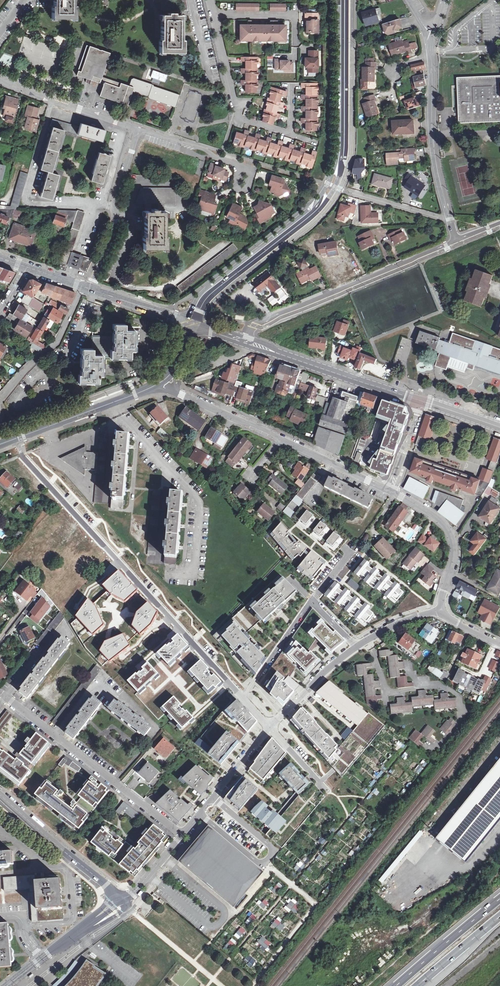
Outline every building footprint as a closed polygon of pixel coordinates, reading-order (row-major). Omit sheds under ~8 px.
[(53,11),(51,11),(52,20),(75,20),(75,10),(73,10),(73,0),(53,0),(53,11)] [(180,10),(188,10),(185,0),(178,0),(180,10)] [(366,25),(379,21),(381,21),(380,16),(381,15),(379,8),(378,8),(375,9),(362,13),(366,25)] [(317,13),(305,13),(304,21),(307,21),(307,24),(305,25),(305,32),(309,32),(310,31),(317,31),(317,13)] [(181,15),(161,15),(162,43),(160,43),(160,52),(183,52),(183,43),(182,42),(181,15)] [(239,40),(284,40),(284,25),(277,25),(277,21),(269,21),(269,22),(265,22),(265,25),(258,25),(258,22),(250,22),(250,20),(247,20),(246,25),(239,25),(239,40)] [(391,33),(392,34),(395,33),(394,31),(402,29),(399,20),(388,23),(389,27),(391,33)] [(382,25),(384,30),(386,29),(387,33),(388,35),(392,34),(391,33),(389,27),(388,23),(382,25)] [(402,44),(401,41),(389,46),(392,55),(405,51),(406,54),(411,52),(408,42),(402,44)] [(134,87),(127,84),(99,75),(107,51),(99,49),(99,50),(96,49),(96,47),(87,44),(77,74),(85,77),(100,82),(101,80),(104,81),(103,84),(104,84),(100,95),(115,100),(128,104),(132,90),(134,87)] [(315,67),(316,67),(316,51),(308,51),(308,55),(309,55),(309,58),(304,59),(304,67),(307,67),(307,72),(315,72),(315,67)] [(245,69),(251,69),(255,69),(255,64),(256,64),(256,59),(251,59),(251,57),(240,57),(240,59),(240,61),(245,61),(245,69)] [(274,69),(283,69),(287,69),(287,71),(291,71),(292,63),(288,63),(288,61),(282,61),(279,61),(279,59),(274,60),(274,69)] [(422,69),(426,69),(424,62),(423,63),(422,63),(410,65),(410,68),(412,68),(412,70),(416,69),(422,68),(422,69)] [(376,69),(376,63),(366,63),(366,68),(363,68),(363,82),(362,81),(362,90),(365,90),(365,87),(367,87),(367,82),(374,82),(374,69),(376,69)] [(245,73),(244,81),(251,81),(255,81),(255,75),(256,75),(256,71),(251,71),(251,69),(245,69),(240,69),(240,71),(240,73),(245,73)] [(426,85),(424,75),(418,77),(414,78),(416,87),(426,85)] [(134,87),(132,90),(148,96),(150,98),(175,106),(179,94),(155,86),(152,83),(132,76),(129,77),(127,84),(134,87)] [(458,78),(460,122),(499,121),(499,76),(458,78)] [(256,87),(256,82),(251,83),(251,81),(244,81),(240,81),(240,83),(240,85),(245,85),(245,92),(255,92),(255,87),(256,87)] [(311,95),(315,95),(315,90),(316,90),(316,85),(311,85),(311,83),(300,83),(300,85),(300,88),(305,87),(305,95),(311,95)] [(272,100),(278,102),(280,95),(284,96),(285,94),(286,92),(281,91),(276,89),(275,91),(270,89),(269,94),(270,94),(268,99),(272,100)] [(375,94),(365,98),(366,103),(364,104),(368,117),(378,113),(374,101),(377,100),(375,94)] [(311,97),(311,95),(305,95),(300,95),(300,97),(300,99),(305,99),(305,107),(311,107),(315,107),(315,101),(316,101),(316,97),(311,97)] [(13,106),(15,100),(7,98),(6,105),(8,105),(4,116),(7,117),(7,121),(13,123),(17,108),(13,106)] [(405,102),(408,111),(422,106),(419,99),(415,101),(414,99),(405,102)] [(271,102),(267,101),(265,105),(266,106),(265,110),(269,112),(275,113),(277,106),(281,107),(282,105),(282,103),(278,102),(272,100),(271,102)] [(311,108),(311,107),(305,107),(301,107),(300,109),(300,111),(304,111),(305,119),(311,119),(315,119),(315,113),(316,113),(316,108),(311,108)] [(37,120),(38,113),(28,110),(27,113),(30,114),(29,118),(26,129),(37,132),(40,121),(37,120)] [(268,113),(263,112),(261,116),(263,117),(261,122),(271,125),(273,117),(277,119),(278,117),(279,115),(275,113),(269,112),(268,113)] [(53,118),(51,124),(54,125),(65,128),(76,132),(78,125),(53,118)] [(311,120),(311,119),(305,119),(300,119),(300,121),(300,123),(305,123),(305,130),(315,130),(315,125),(316,125),(316,121),(311,120)] [(415,120),(394,121),(395,134),(413,133),(413,125),(415,124),(415,120)] [(105,128),(95,126),(96,124),(94,123),(92,123),(91,124),(82,122),(81,126),(79,133),(102,140),(105,128)] [(51,135),(47,146),(58,149),(65,128),(54,125),(52,131),(51,131),(50,132),(49,134),(51,135)] [(243,142),(244,142),(246,136),(248,132),(246,132),(244,131),(242,135),(236,133),(233,142),(237,144),(237,145),(241,147),(243,142)] [(244,142),(243,146),(249,147),(248,149),(253,150),(254,145),(256,146),(258,140),(259,135),(257,135),(255,134),(253,138),(246,136),(244,142)] [(258,140),(256,146),(255,149),(260,151),(260,152),(264,154),(265,149),(267,149),(269,143),(270,139),(268,139),(266,138),(265,142),(258,140)] [(276,145),(269,143),(267,149),(266,153),(271,154),(271,156),(275,157),(277,152),(278,153),(280,146),(281,142),(279,142),(277,141),(276,145)] [(282,159),(286,160),(288,156),(290,156),(292,150),(293,146),(291,145),(289,145),(287,149),(280,146),(278,153),(277,156),(282,158),(282,159)] [(47,146),(45,151),(44,151),(44,153),(43,155),(44,155),(41,167),(46,169),(52,170),(58,149),(47,146)] [(299,152),(292,150),(290,156),(289,159),(294,161),(293,162),(298,164),(299,159),(301,160),(303,153),(304,149),(302,149),(300,148),(299,152)] [(414,152),(416,152),(415,148),(401,149),(402,152),(386,154),(388,163),(389,163),(390,164),(391,165),(397,165),(398,163),(398,160),(400,159),(400,158),(405,158),(406,160),(407,161),(414,160),(415,159),(414,154),(414,152)] [(98,151),(90,179),(101,183),(104,172),(106,172),(107,168),(105,168),(109,154),(98,151)] [(303,153),(301,160),(300,163),(305,164),(304,166),(309,167),(311,162),(312,163),(313,161),(315,153),(314,152),(311,152),(310,156),(303,153)] [(365,159),(356,160),(353,173),(355,185),(362,184),(361,178),(360,178),(359,177),(362,176),(362,169),(366,169),(365,159)] [(215,167),(215,166),(210,164),(207,174),(220,178),(220,180),(225,182),(228,173),(223,172),(223,170),(218,168),(215,167)] [(52,170),(46,169),(43,179),(42,178),(42,180),(41,181),(43,181),(39,193),(50,197),(58,172),(52,170)] [(30,173),(23,171),(12,205),(13,207),(13,209),(15,209),(20,209),(30,173)] [(393,178),(375,173),(373,184),(391,189),(393,178)] [(281,184),(282,182),(282,180),(271,176),(268,185),(272,187),(271,189),(270,189),(269,192),(274,193),(273,195),(277,197),(288,191),(285,185),(283,185),(281,184)] [(425,185),(412,177),(406,187),(412,191),(413,189),(420,194),(425,185)] [(136,198),(136,201),(174,202),(174,193),(164,193),(164,189),(141,188),(136,198)] [(202,196),(199,206),(214,210),(215,205),(212,204),(213,199),(209,198),(211,194),(200,190),(199,195),(202,196)] [(265,218),(268,216),(273,213),(270,208),(267,207),(268,204),(258,201),(257,206),(253,208),(257,216),(255,217),(258,222),(259,224),(266,220),(265,218)] [(355,213),(358,205),(350,203),(349,206),(342,204),(338,218),(344,220),(346,215),(349,216),(351,211),(355,213)] [(372,203),(362,203),(363,220),(380,220),(379,210),(372,210),(372,203)] [(237,206),(232,204),(226,217),(230,220),(228,223),(235,227),(236,226),(243,230),(247,223),(243,221),(245,218),(238,215),(240,209),(236,207),(237,206)] [(214,210),(199,206),(197,213),(211,218),(214,210)] [(6,223),(11,210),(0,209),(0,221),(6,223)] [(64,249),(72,251),(83,212),(76,209),(64,249)] [(11,210),(6,223),(9,224),(15,210),(11,210)] [(164,211),(145,210),(144,238),(142,238),(142,248),(166,248),(166,238),(164,238),(164,211)] [(31,246),(36,229),(12,223),(7,239),(31,246)] [(402,229),(390,234),(391,238),(393,237),(396,243),(407,239),(405,232),(403,233),(402,229)] [(363,242),(365,249),(377,244),(375,239),(377,238),(375,231),(362,236),(364,242),(363,242)] [(318,243),(319,252),(327,251),(327,255),(337,253),(336,241),(318,243)] [(230,247),(175,290),(180,296),(234,252),(230,247)] [(72,251),(64,249),(60,262),(66,265),(69,263),(72,251)] [(84,255),(72,251),(69,263),(68,266),(80,270),(81,266),(84,255)] [(81,269),(87,271),(88,269),(94,258),(84,255),(81,266),(81,269)] [(304,272),(298,275),(302,284),(311,279),(312,281),(321,277),(317,268),(309,271),(309,269),(308,270),(307,266),(308,266),(305,259),(299,262),(304,272)] [(3,280),(2,281),(4,282),(4,281),(8,282),(14,273),(2,269),(0,272),(0,279),(3,280)] [(487,294),(488,294),(490,290),(488,290),(490,285),(493,276),(477,270),(473,279),(472,284),(470,283),(469,287),(471,287),(469,292),(466,301),(482,307),(485,298),(487,294)] [(269,286),(271,289),(274,293),(281,288),(269,273),(254,284),(257,288),(260,292),(269,286)] [(27,306),(40,285),(31,280),(28,281),(22,291),(26,294),(21,302),(27,306)] [(41,292),(49,295),(50,293),(55,286),(45,283),(44,286),(41,292)] [(56,299),(60,300),(65,290),(55,286),(50,293),(49,295),(48,297),(45,303),(56,309),(58,305),(50,301),(49,302),(48,301),(50,297),(55,299),(54,299),(56,300),(56,299)] [(262,296),(271,289),(269,286),(260,292),(257,288),(255,289),(255,292),(257,295),(258,295),(259,296),(260,296),(261,296),(262,296)] [(65,290),(60,300),(65,302),(65,303),(66,304),(67,303),(70,304),(75,293),(65,290)] [(28,306),(38,311),(43,304),(33,298),(28,306)] [(34,328),(34,326),(37,321),(25,314),(27,311),(18,305),(15,310),(13,314),(21,319),(21,320),(34,328)] [(58,305),(56,309),(66,314),(68,310),(58,305)] [(47,317),(57,323),(62,314),(52,308),(47,317)] [(16,322),(18,319),(9,313),(7,317),(16,322)] [(48,327),(52,321),(49,319),(48,320),(43,318),(37,327),(43,330),(44,327),(45,328),(48,327)] [(31,327),(20,321),(15,329),(26,336),(31,327)] [(335,332),(338,333),(341,333),(345,335),(349,322),(345,321),(344,323),(342,322),(342,323),(338,322),(335,332)] [(76,373),(76,381),(97,381),(97,377),(99,378),(99,375),(101,375),(101,357),(130,357),(130,350),(133,350),(134,330),(125,330),(124,324),(114,324),(113,337),(92,336),(92,347),(80,346),(79,373),(76,373)] [(34,326),(34,328),(28,337),(30,338),(29,341),(32,343),(41,348),(43,345),(36,340),(41,331),(36,328),(34,326)] [(469,362),(475,364),(499,373),(499,361),(490,357),(493,347),(476,341),(473,352),(440,340),(441,338),(421,331),(417,343),(437,349),(437,351),(469,362)] [(311,336),(310,346),(325,348),(327,338),(311,336)] [(30,347),(38,351),(41,348),(32,343),(30,347)] [(341,358),(353,363),(358,351),(346,346),(341,358)] [(377,358),(361,353),(355,367),(361,369),(364,360),(375,364),(377,358)] [(272,361),(259,357),(256,364),(254,363),(252,370),(256,371),(261,373),(260,375),(266,377),(269,368),(270,365),(272,361)] [(301,373),(284,368),(281,377),(282,378),(287,380),(286,383),(281,381),(277,393),(287,396),(292,385),(296,386),(300,375),(301,373)] [(228,381),(237,384),(239,378),(230,375),(228,381)] [(296,400),(300,389),(302,383),(303,379),(304,376),(300,375),(296,386),(292,399),(296,400)] [(214,391),(226,395),(227,394),(233,397),(236,386),(217,380),(214,391)] [(309,392),(311,386),(302,383),(300,389),(309,392)] [(239,398),(238,399),(251,403),(255,393),(236,386),(233,397),(239,398)] [(311,386),(309,392),(307,396),(316,400),(318,395),(317,394),(319,389),(311,386)] [(327,404),(326,407),(325,410),(320,425),(346,433),(354,413),(356,406),(359,397),(344,392),(342,398),(345,399),(346,397),(347,397),(346,400),(349,401),(349,402),(334,397),(332,404),(328,402),(327,404)] [(362,404),(368,406),(373,408),(374,408),(378,397),(366,393),(365,397),(362,404)] [(390,402),(381,399),(375,417),(389,422),(388,425),(386,424),(382,429),(386,432),(379,450),(378,449),(368,462),(370,464),(369,468),(379,472),(381,477),(388,475),(391,465),(392,465),(396,455),(395,455),(399,442),(400,443),(404,433),(402,433),(405,426),(406,426),(408,419),(407,419),(409,414),(407,407),(390,401),(390,402)] [(292,420),(299,423),(304,413),(297,410),(297,408),(293,406),(288,416),(293,419),(292,420)] [(373,408),(368,406),(365,417),(370,419),(373,408)] [(159,427),(165,421),(167,419),(168,418),(165,415),(158,408),(149,416),(153,421),(155,422),(159,427)] [(180,417),(200,430),(206,421),(188,410),(188,409),(187,408),(186,409),(180,417)] [(308,415),(304,413),(299,423),(299,424),(303,426),(308,415)] [(431,439),(438,417),(427,413),(416,445),(422,447),(426,437),(431,439)] [(338,454),(345,436),(320,427),(314,442),(338,454)] [(212,429),(207,438),(222,447),(227,438),(212,429)] [(170,440),(160,431),(158,433),(168,442),(170,440)] [(98,438),(96,453),(95,470),(92,502),(99,503),(105,439),(103,439),(103,434),(98,433),(97,438),(98,438)] [(110,503),(122,504),(123,490),(127,490),(127,487),(123,487),(125,468),(129,469),(129,465),(126,465),(127,446),(131,446),(131,443),(127,442),(128,435),(116,434),(115,441),(113,441),(112,449),(115,449),(114,462),(111,462),(110,470),(113,470),(112,483),(109,483),(109,491),(111,491),(110,503)] [(244,438),(229,458),(236,463),(247,449),(250,445),(251,444),(244,438)] [(492,445),(487,459),(493,461),(498,463),(499,456),(499,448),(492,445)] [(95,470),(96,453),(86,452),(87,446),(59,459),(84,475),(84,469),(95,470)] [(197,450),(191,459),(207,468),(212,459),(197,450)] [(463,474),(435,464),(417,457),(412,471),(430,478),(429,480),(434,482),(435,479),(454,486),(452,489),(458,491),(459,488),(483,496),(485,493),(490,485),(491,484),(463,474)] [(236,463),(229,458),(225,462),(232,468),(236,463)] [(498,463),(493,461),(490,470),(495,472),(498,463)] [(307,470),(304,468),(302,466),(300,469),(299,468),(297,471),(294,476),(302,482),(309,471),(307,470)] [(490,482),(493,472),(484,469),(480,479),(490,482)] [(8,471),(4,474),(3,473),(1,476),(2,477),(0,479),(0,480),(9,488),(16,479),(11,475),(12,474),(8,471)] [(273,475),(273,476),(269,480),(271,483),(270,484),(282,494),(288,487),(273,475)] [(297,497),(303,501),(321,477),(317,475),(316,476),(314,475),(297,497)] [(429,487),(409,477),(403,488),(423,499),(429,487)] [(329,479),(325,488),(369,508),(370,506),(371,506),(371,505),(370,505),(373,500),(367,496),(364,494),(365,494),(363,493),(361,492),(361,493),(359,492),(358,493),(343,486),(344,485),(342,484),(342,483),(341,482),(339,481),(338,482),(336,481),(336,482),(329,479)] [(248,496),(251,492),(252,492),(243,485),(234,495),(238,498),(239,497),(244,501),(248,496)] [(485,493),(489,496),(492,494),(497,498),(499,494),(499,492),(493,488),(490,485),(485,493)] [(154,555),(160,492),(152,491),(147,554),(154,555)] [(436,503),(442,508),(446,511),(445,512),(458,522),(465,513),(461,510),(464,499),(441,491),(436,503)] [(182,493),(170,492),(169,500),(167,500),(166,508),(169,509),(168,521),(165,521),(164,530),(167,530),(166,542),(164,542),(163,551),(165,551),(164,563),(166,563),(176,564),(177,550),(181,551),(181,548),(178,547),(179,530),(183,530),(183,527),(179,527),(181,508),(184,508),(184,505),(181,505),(182,493)] [(326,520),(296,496),(283,512),(336,554),(343,546),(349,538),(326,520)] [(281,511),(285,506),(280,502),(276,507),(281,511)] [(489,502),(480,516),(487,521),(491,523),(499,508),(489,502)] [(264,505),(259,511),(265,516),(264,517),(268,521),(275,513),(264,505)] [(394,533),(394,531),(399,525),(408,513),(406,512),(400,507),(386,527),(394,533)] [(457,524),(458,522),(445,512),(446,511),(442,508),(440,511),(457,524)] [(288,534),(289,533),(281,523),(273,533),(276,537),(273,539),(279,545),(281,543),(282,544),(287,551),(285,552),(288,556),(291,554),(291,555),(295,559),(299,556),(301,557),(308,548),(302,544),(301,545),(300,544),(301,543),(300,541),(294,546),(287,537),(289,536),(288,534)] [(411,529),(418,534),(422,528),(415,523),(411,529)] [(475,554),(487,539),(478,532),(472,541),(475,543),(473,545),(474,546),(471,551),(475,554)] [(423,536),(419,543),(435,553),(440,544),(431,539),(430,540),(423,536)] [(396,552),(384,540),(377,546),(383,553),(381,554),(387,560),(396,552)] [(419,564),(425,556),(416,549),(404,565),(412,571),(418,563),(419,564)] [(321,559),(312,552),(299,567),(305,571),(303,573),(309,578),(312,575),(314,577),(324,565),(319,561),(321,559)] [(365,561),(355,574),(359,577),(361,575),(366,579),(365,580),(370,584),(371,582),(376,586),(375,588),(379,592),(381,590),(386,594),(385,595),(390,598),(391,597),(396,601),(403,592),(398,588),(396,591),(395,590),(398,585),(395,583),(393,586),(387,581),(385,584),(384,583),(388,578),(385,576),(383,578),(378,574),(376,576),(375,575),(378,571),(375,568),(372,571),(367,567),(366,569),(364,568),(368,564),(365,561)] [(434,570),(429,566),(422,574),(426,577),(423,581),(431,588),(435,583),(433,582),(436,578),(431,574),(434,570)] [(499,591),(499,571),(496,570),(491,580),(493,581),(489,589),(499,594),(499,591)] [(152,626),(158,614),(147,601),(137,590),(120,571),(103,586),(108,591),(93,604),(89,599),(76,617),(78,618),(71,624),(86,649),(103,666),(109,661),(110,662),(131,646),(128,642),(138,633),(141,636),(152,626)] [(248,605),(262,620),(264,622),(275,612),(277,615),(282,611),(280,609),(298,593),(289,584),(280,575),(248,605)] [(352,580),(349,585),(356,591),(360,586),(352,580)] [(461,581),(458,588),(465,591),(464,595),(470,598),(472,593),(476,595),(478,590),(461,581)] [(17,592),(27,600),(35,590),(26,583),(17,592)] [(335,583),(325,595),(330,599),(332,597),(336,601),(336,602),(340,606),(342,603),(347,607),(345,610),(350,613),(352,611),(356,615),(356,616),(360,620),(362,618),(367,622),(369,620),(370,621),(375,615),(368,610),(366,612),(365,611),(369,607),(365,604),(363,607),(358,603),(356,605),(355,604),(358,600),(355,597),(353,599),(348,595),(346,597),(345,597),(349,592),(345,590),(343,593),(338,589),(336,591),(335,590),(338,586),(335,583)] [(42,589),(38,594),(43,598),(32,612),(34,614),(31,618),(37,623),(50,607),(54,604),(42,589)] [(484,620),(491,624),(499,607),(492,603),(491,604),(485,601),(479,612),(483,614),(486,615),(484,620)] [(262,620),(248,605),(213,637),(250,676),(253,680),(267,660),(254,647),(257,644),(247,634),(262,620)] [(316,623),(321,618),(325,622),(324,623),(333,632),(335,630),(313,608),(260,684),(269,693),(270,691),(265,686),(276,671),(286,678),(288,675),(289,677),(296,667),(285,656),(294,643),(296,641),(307,653),(316,639),(314,637),(312,638),(307,633),(312,628),(313,629),(317,625),(316,623)] [(38,641),(37,643),(36,643),(42,648),(66,618),(65,618),(61,611),(48,627),(39,640),(38,641)] [(316,639),(321,644),(331,654),(346,642),(335,630),(333,632),(324,623),(325,622),(321,618),(316,623),(317,625),(313,629),(312,628),(307,633),(312,638),(314,637),(316,639)] [(21,632),(27,643),(35,638),(29,628),(28,628),(27,626),(26,626),(24,623),(16,627),(19,633),(21,632)] [(428,625),(420,635),(426,640),(432,644),(439,633),(435,630),(436,629),(429,624),(428,625)] [(450,642),(455,644),(456,642),(461,644),(464,638),(450,631),(445,641),(449,643),(450,642)] [(404,635),(398,643),(416,655),(422,647),(406,635),(405,636),(404,635)] [(20,692),(29,699),(72,644),(63,637),(20,692)] [(170,645),(159,655),(163,659),(168,665),(187,648),(182,642),(179,644),(179,643),(176,641),(171,645),(170,645)] [(294,643),(285,656),(296,667),(306,677),(321,661),(310,651),(308,654),(307,653),(296,641),(294,643)] [(200,662),(187,648),(168,665),(163,659),(153,668),(158,674),(138,693),(138,692),(135,695),(158,720),(167,712),(163,707),(174,697),(181,705),(179,706),(180,708),(204,687),(190,671),(200,662)] [(464,654),(462,657),(464,658),(462,662),(477,670),(481,662),(483,657),(480,655),(481,654),(471,649),(470,650),(468,649),(466,654),(464,654)] [(388,655),(388,666),(404,665),(403,661),(398,662),(397,655),(393,655),(390,655),(388,655)] [(8,674),(0,659),(0,679),(8,674)] [(499,663),(493,660),(489,669),(496,672),(499,663)] [(200,662),(190,671),(204,687),(210,694),(216,688),(211,682),(213,681),(214,680),(209,674),(210,673),(200,662)] [(356,675),(361,674),(365,674),(365,666),(370,665),(369,662),(354,664),(356,675)] [(102,669),(96,664),(52,722),(57,726),(102,669)] [(432,672),(435,669),(437,668),(438,667),(433,664),(428,669),(432,672)] [(404,669),(404,665),(388,666),(389,677),(396,677),(398,677),(398,669),(404,669)] [(138,692),(138,693),(158,674),(153,668),(149,672),(146,668),(141,673),(140,672),(129,682),(138,692)] [(432,672),(441,678),(443,673),(437,668),(435,669),(432,672)] [(465,673),(462,671),(462,670),(459,669),(453,681),(460,684),(459,685),(472,691),(473,690),(480,693),(481,689),(484,684),(488,686),(489,686),(492,680),(485,677),(484,680),(482,680),(481,681),(478,679),(478,680),(475,678),(468,674),(468,675),(465,674),(465,673)] [(276,671),(265,686),(270,691),(269,693),(269,694),(276,699),(277,697),(283,702),(293,691),(299,685),(289,677),(288,675),(286,678),(276,671)] [(371,673),(365,674),(361,674),(363,684),(378,682),(378,679),(372,679),(371,673)] [(396,677),(397,688),(412,686),(411,682),(405,683),(404,676),(398,677),(396,677)] [(1,687),(5,690),(10,685),(6,682),(1,687)] [(359,724),(368,714),(362,710),(355,704),(342,694),(335,689),(336,687),(329,682),(318,692),(359,724)] [(378,682),(363,684),(364,695),(365,695),(374,694),(373,687),(379,686),(378,682)] [(434,705),(433,700),(433,695),(425,696),(425,690),(421,691),(423,706),(434,705)] [(423,706),(421,691),(417,691),(418,697),(411,697),(412,702),(412,707),(423,706)] [(318,692),(317,693),(358,726),(359,724),(318,692)] [(374,694),(365,695),(366,702),(365,703),(371,708),(375,703),(374,698),(380,697),(380,693),(374,694)] [(433,700),(434,705),(434,710),(445,708),(444,693),(440,694),(440,699),(433,700)] [(444,693),(445,708),(456,707),(455,698),(448,699),(447,693),(444,693)] [(258,722),(233,696),(230,699),(232,701),(196,743),(221,765),(258,722)] [(102,703),(93,697),(88,704),(87,703),(85,704),(84,703),(82,706),(83,707),(82,709),(83,710),(75,719),(73,721),(71,719),(69,722),(71,723),(69,726),(70,727),(65,732),(74,739),(102,703)] [(174,697),(163,707),(167,712),(180,726),(190,717),(186,713),(183,709),(182,710),(180,708),(179,706),(181,705),(174,697)] [(402,712),(400,697),(396,698),(396,703),(390,704),(390,713),(402,712)] [(412,707),(412,702),(404,703),(404,697),(400,697),(402,712),(412,711),(412,707)] [(122,704),(115,699),(109,707),(145,735),(151,727),(145,722),(146,721),(144,719),(145,718),(143,716),(141,717),(140,716),(139,717),(128,709),(129,708),(127,707),(128,705),(126,703),(125,705),(123,703),(122,704)] [(303,707),(291,722),(327,762),(339,748),(327,735),(326,736),(316,724),(308,714),(309,714),(303,707)] [(0,718),(0,730),(13,715),(7,710),(0,718)] [(385,726),(369,713),(368,714),(359,724),(353,731),(345,741),(339,748),(327,762),(342,778),(385,726)] [(447,720),(440,729),(447,734),(454,726),(453,725),(455,722),(454,721),(451,719),(450,718),(448,720),(447,720)] [(428,725),(421,733),(422,734),(432,742),(434,739),(429,735),(434,730),(428,725)] [(353,731),(349,727),(341,736),(345,741),(353,731)] [(422,734),(421,733),(415,729),(408,738),(420,747),(422,744),(418,740),(422,734)] [(19,787),(53,746),(35,732),(16,755),(0,743),(0,772),(19,787)] [(175,748),(165,738),(157,747),(164,753),(163,754),(167,757),(175,748)] [(255,763),(248,772),(261,783),(286,754),(273,739),(254,761),(255,763)] [(64,764),(77,773),(81,768),(64,756),(58,764),(62,767),(64,764)] [(475,792),(499,811),(499,761),(475,792)] [(291,763),(280,773),(285,778),(284,779),(289,785),(290,784),(294,788),(293,789),(296,792),(299,796),(281,817),(277,814),(273,810),(271,813),(266,808),(268,806),(262,801),(255,808),(252,811),(258,816),(257,817),(260,820),(261,819),(272,828),(266,835),(282,848),(325,797),(307,777),(305,779),(302,775),(301,776),(299,774),(300,773),(291,763)] [(158,774),(147,765),(139,775),(146,780),(145,782),(149,785),(158,774)] [(196,766),(182,779),(200,794),(208,785),(206,783),(211,778),(196,766)] [(47,777),(32,795),(77,831),(111,790),(93,776),(74,799),(47,777)] [(224,800),(239,812),(257,790),(243,778),(237,785),(238,786),(235,789),(234,789),(224,800)] [(190,806),(171,790),(158,802),(179,819),(190,806)] [(296,792),(277,814),(281,817),(299,796),(296,792)] [(475,792),(436,841),(466,864),(499,821),(499,811),(475,792)] [(135,821),(140,815),(124,801),(115,811),(119,815),(123,811),(135,821)] [(105,825),(90,843),(135,879),(169,838),(151,823),(132,847),(105,825)] [(187,866),(187,867),(234,906),(245,893),(262,873),(216,834),(217,833),(209,826),(189,850),(189,851),(181,861),(187,866)] [(419,830),(378,881),(383,885),(406,858),(414,865),(419,860),(409,851),(424,834),(419,830)] [(15,862),(14,848),(0,850),(0,863),(15,862)] [(26,888),(35,888),(35,880),(35,875),(1,877),(2,890),(26,888)] [(61,879),(35,880),(35,888),(37,910),(63,908),(61,879)] [(272,891),(276,894),(281,889),(277,886),(272,891)] [(35,888),(26,888),(27,901),(28,921),(63,919),(63,908),(37,910),(35,888)] [(245,893),(234,906),(237,910),(248,896),(245,893)] [(264,900),(260,906),(264,909),(268,903),(264,900)] [(295,913),(300,908),(291,901),(287,907),(295,913)] [(252,914),(248,920),(252,923),(256,918),(252,914)] [(285,926),(277,919),(272,925),(280,932),(285,926)] [(0,924),(0,967),(10,966),(6,923),(0,924)] [(241,928),(236,933),(240,937),(245,931),(241,928)] [(271,944),(262,937),(258,942),(266,949),(271,944)] [(230,941),(226,946),(230,949),(234,944),(230,941)] [(257,961),(249,954),(244,959),(252,966),(257,961)] [(86,960),(71,981),(65,985),(96,985),(106,973),(86,960)]
